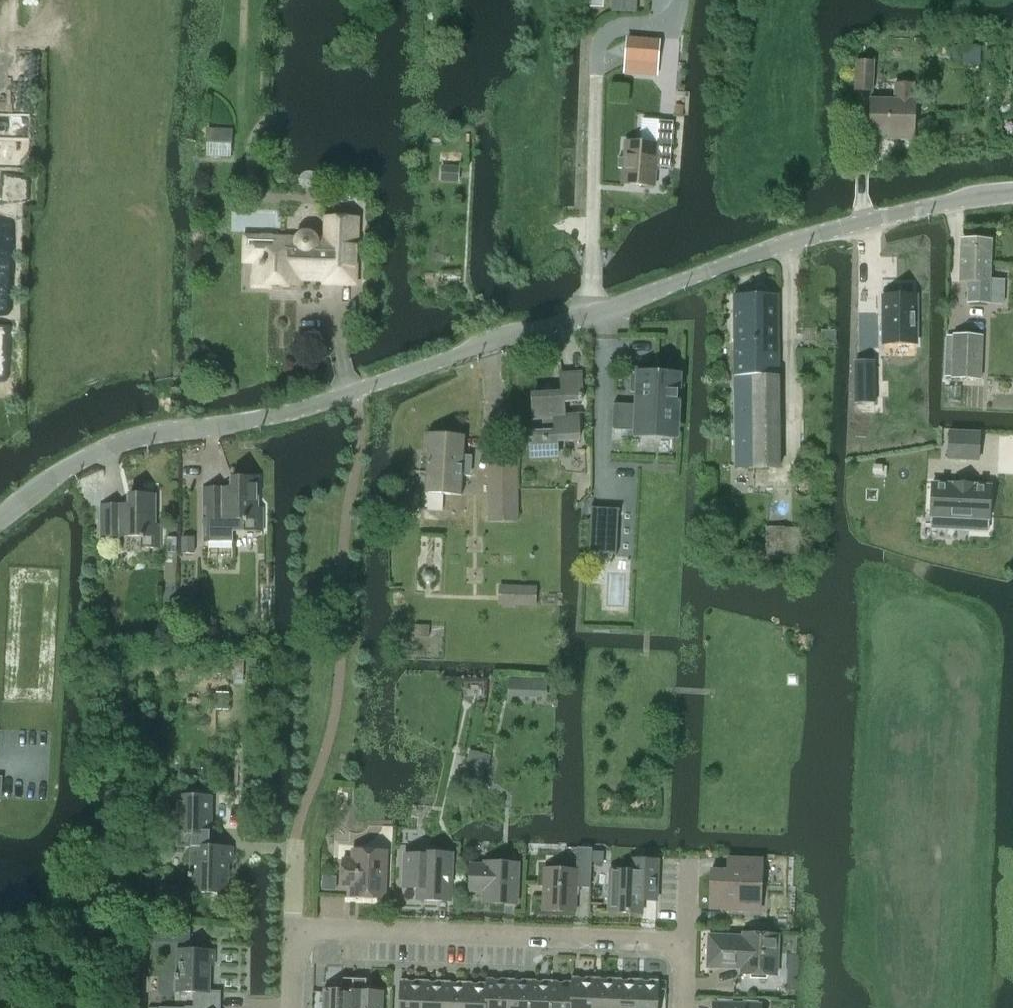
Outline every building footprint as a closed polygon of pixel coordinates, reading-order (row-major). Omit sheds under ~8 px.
[(625,11),(638,12),(638,0),(625,0),(625,11)] [(625,76),(637,76),(637,63),(659,64),(660,40),(627,39),(625,76)] [(952,62),(952,64),(981,65),(982,47),(980,46),(953,46),(953,55),(952,62)] [(873,91),(874,62),(857,62),(856,90),(873,91)] [(914,139),(915,101),(913,101),(914,85),(896,84),(896,100),(871,99),(870,134),(900,134),(900,139),(914,139)] [(670,167),(674,121),(659,120),(643,119),(641,143),(625,142),(622,184),(655,186),(656,166),(670,167)] [(255,260),(257,260),(256,277),(254,277),(254,286),(271,286),(271,284),(297,285),(298,266),(326,267),(326,282),(354,283),(356,219),(328,218),(327,244),(316,244),(316,242),(315,240),(315,239),(314,238),(313,236),(311,235),(310,235),(309,234),(307,234),(305,234),(304,235),(302,235),(301,236),(300,237),(299,238),(298,240),(298,241),(297,243),(281,242),(281,240),(274,239),(271,237),(263,237),(261,239),(258,239),(256,239),(254,239),(252,240),(251,241),(249,242),(248,243),(247,245),(247,247),(246,248),(246,250),(247,252),(247,254),(248,255),(249,257),(250,258),(252,259),(253,260),(255,260)] [(963,238),(962,283),(970,283),(969,303),(990,304),(991,279),(992,239),(963,238)] [(779,466),(779,295),(736,295),(736,466),(779,466)] [(917,296),(883,296),(883,344),(917,344),(917,296)] [(821,331),(821,344),(834,344),(834,331),(821,331)] [(984,335),(956,334),(955,376),(983,377),(984,335)] [(875,362),(855,362),(856,402),(876,402),(875,362)] [(614,405),(613,430),(633,431),(633,438),(681,440),(682,377),(660,376),(660,369),(632,368),(631,393),(635,393),(634,406),(614,405)] [(582,373),(563,374),(564,393),(534,394),(535,418),(544,417),(544,432),(530,433),(531,456),(558,455),(558,439),(580,438),(579,414),(565,415),(564,401),(583,400),(582,373)] [(950,432),(949,459),(979,460),(980,433),(950,432)] [(425,493),(462,495),(463,476),(472,476),(473,456),(464,455),(466,435),(429,433),(425,493)] [(489,463),(488,511),(518,512),(518,463),(489,463)] [(258,478),(232,478),(232,488),(204,488),(204,519),(244,519),(244,531),(263,531),(263,507),(258,507),(258,478)] [(932,483),(931,516),(970,518),(970,531),(988,531),(989,519),(990,519),(991,486),(973,485),(973,484),(954,483),(954,484),(932,483)] [(129,505),(126,505),(101,505),(101,536),(142,536),(142,548),(160,548),(160,524),(155,524),(155,495),(129,495),(129,505)] [(593,506),(591,506),(589,551),(588,551),(588,553),(615,554),(615,555),(617,555),(619,510),(621,510),(621,509),(593,507),(593,506)] [(766,526),(765,560),(796,562),(798,527),(766,526)] [(499,585),(499,605),(504,606),(515,606),(537,607),(537,586),(499,585)] [(415,637),(429,638),(430,625),(415,625),(415,637)] [(468,760),(465,759),(463,771),(466,772),(463,781),(472,783),(471,790),(479,792),(480,791),(483,792),(485,780),(482,779),(485,767),(488,768),(491,756),(488,756),(488,755),(471,751),(468,760)] [(179,834),(179,846),(191,846),(191,871),(189,871),(189,874),(191,874),(191,892),(228,893),(228,874),(227,874),(227,862),(232,862),(232,847),(208,847),(208,834),(209,799),(180,799),(179,834)] [(591,888),(593,847),(578,847),(577,870),(545,868),(543,910),(576,912),(577,887),(591,888)] [(385,899),(387,851),(353,849),(352,860),(343,859),(342,885),(351,886),(351,897),(385,899)] [(451,901),(453,853),(419,852),(419,854),(405,854),(403,888),(417,888),(417,900),(451,901)] [(711,870),(710,908),(734,909),(761,910),(761,897),(763,859),(733,857),(732,870),(711,870)] [(611,870),(609,912),(642,913),(643,901),(658,902),(659,861),(659,860),(644,859),(644,872),(631,871),(611,870)] [(517,904),(519,863),(485,862),(485,865),(471,864),(470,891),(484,891),(483,902),(517,904)] [(155,937),(169,938),(169,925),(156,924),(155,937)] [(778,953),(778,934),(743,932),(743,936),(709,934),(708,962),(741,963),(741,973),(771,974),(772,953),(778,953)] [(176,974),(175,978),(177,978),(177,991),(195,991),(194,1007),(220,1007),(220,991),(209,990),(209,975),(208,975),(208,965),(214,965),(214,950),(178,949),(177,974),(176,974)] [(593,977),(572,976),(572,981),(571,1007),(592,1007),(593,977)] [(592,1007),(613,1007),(614,978),(593,977),(592,1007)] [(354,978),(341,978),(341,990),(324,989),(323,1007),(353,1007),(354,978)] [(353,1007),(383,1007),(384,991),(366,991),(367,979),(354,978),(353,1007)] [(487,1007),(507,1007),(508,979),(487,978),(486,983),(487,983),(487,1007)] [(613,1007),(635,1007),(635,979),(614,978),(613,1007)] [(400,1007),(421,1007),(422,980),(401,979),(400,1007)] [(507,1007),(528,1007),(529,979),(508,979),(507,1007)] [(528,1007),(549,1007),(550,980),(529,979),(528,1007)] [(635,1007),(658,1007),(659,980),(635,979),(635,1007)] [(421,1007),(443,1007),(444,981),(422,980),(421,1007)] [(549,1007),(571,1007),(572,981),(550,980),(549,1007)] [(443,1007),(464,1007),(465,982),(444,981),(443,1007)] [(464,1007),(487,1007),(487,983),(486,983),(465,982),(464,1007)]
